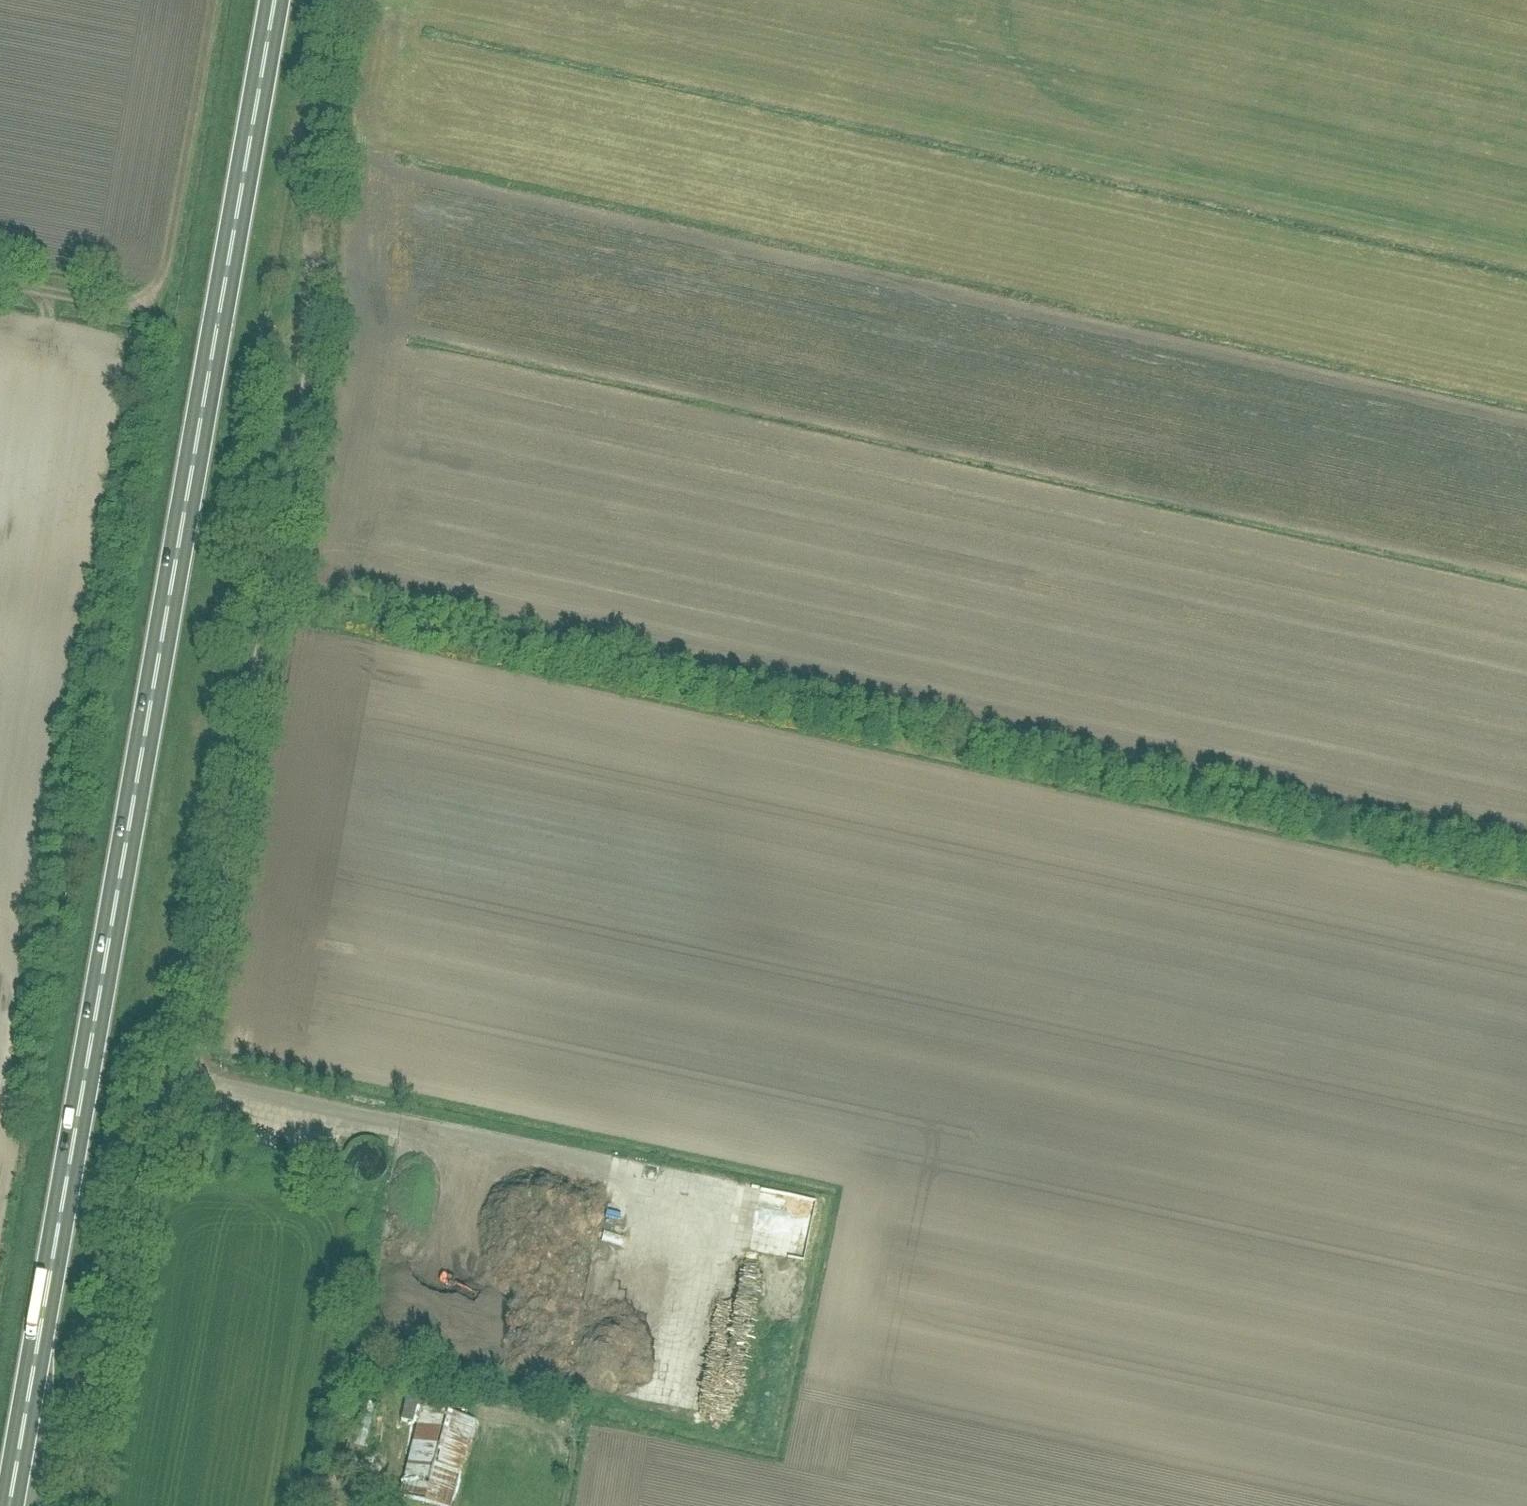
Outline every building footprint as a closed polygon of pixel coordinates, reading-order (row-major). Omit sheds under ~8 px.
[(466,1439),(460,1438),(466,1409),(422,1400),(416,1427),(414,1426),(398,1496),(439,1505),(450,1505),(466,1439)]
